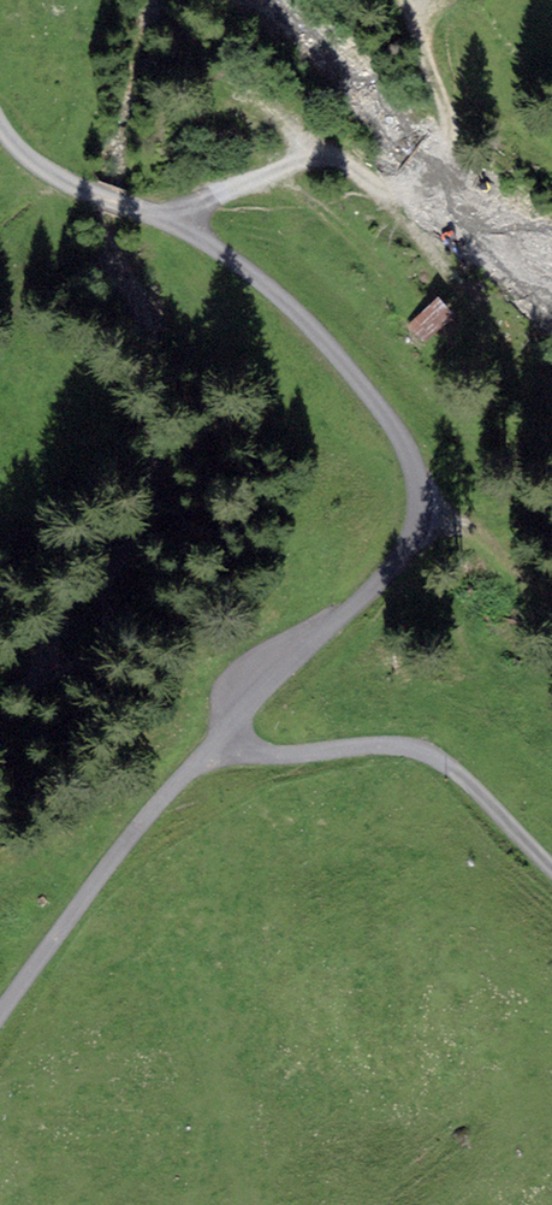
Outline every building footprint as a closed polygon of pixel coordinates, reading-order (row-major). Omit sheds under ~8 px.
[(424,346),(455,318),(437,298),(406,326),(424,346)]
